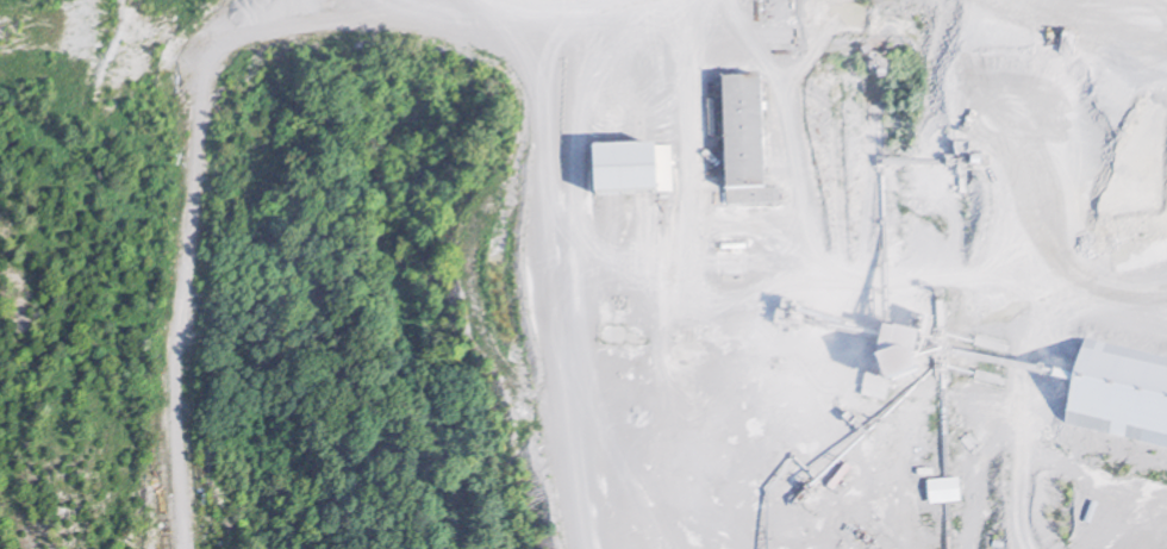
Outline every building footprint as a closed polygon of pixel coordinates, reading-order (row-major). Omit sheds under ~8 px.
[(770,77),(728,78),(731,188),(773,187),(770,77)] [(663,148),(620,150),(621,168),(665,167),(665,157),(663,157),(663,148)] [(932,479),(932,504),(964,504),(964,479),(932,479)]
